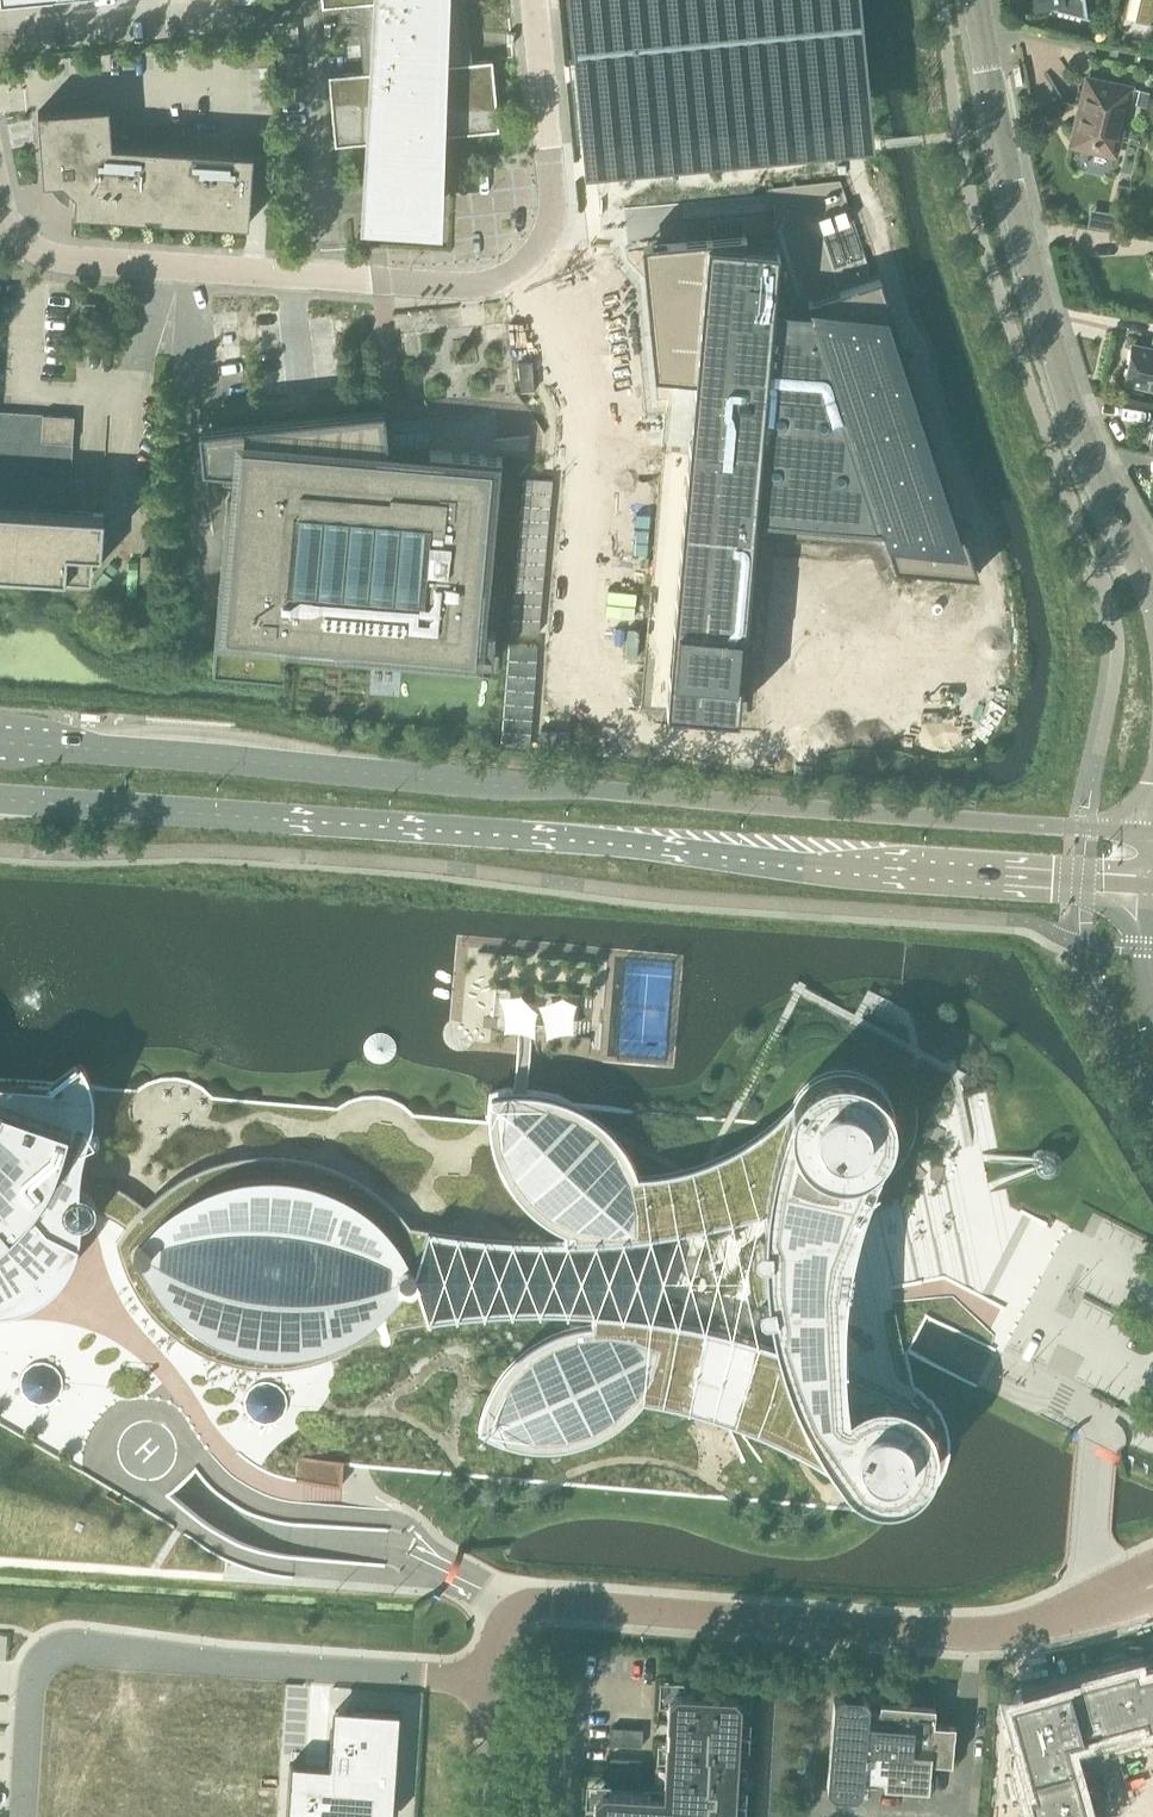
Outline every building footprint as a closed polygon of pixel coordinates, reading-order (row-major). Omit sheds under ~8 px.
[(323,6),(358,2),(364,71),(329,74),(336,144),(370,141),(367,208),(431,211),(436,135),(500,129),(493,59),(473,61),(467,0),(322,0),(323,6)] [(598,58),(579,64),(588,92),(601,87),(606,134),(848,111),(838,9),(857,3),(856,0),(593,0),(598,58)] [(1036,6),(1055,3),(1056,8),(1054,8),(1054,9),(1089,18),(1089,17),(1085,16),(1083,0),(1035,0),(1036,6)] [(1142,21),(1152,24),(1152,0),(1147,0),(1142,21)] [(265,24),(263,5),(238,8),(239,26),(265,24)] [(240,42),(242,65),(268,63),(267,40),(240,42)] [(1086,94),(1082,97),(1072,141),(1074,145),(1083,147),(1088,145),(1095,146),(1100,143),(1117,147),(1131,87),(1090,77),(1086,94)] [(1146,106),(1149,91),(1139,89),(1135,104),(1146,106)] [(110,105),(39,111),(44,182),(63,180),(76,193),(75,212),(146,217),(146,212),(161,213),(161,218),(249,224),(254,153),(113,144),(110,105)] [(978,575),(978,573),(880,277),(809,300),(812,311),(774,307),(779,249),(745,246),(747,231),(645,242),(657,374),(696,378),(667,705),(739,711),(756,516),(883,527),(896,567),(978,575)] [(95,317),(96,302),(82,302),(81,316),(95,317)] [(1152,348),(1133,344),(1124,381),(1152,388),(1152,342),(1152,348)] [(203,428),(207,466),(240,468),(237,500),(228,499),(213,665),(285,671),(288,636),(475,652),(481,594),(490,595),(502,455),(430,448),(429,458),(423,457),(423,456),(422,454),(422,452),(421,451),(419,449),(418,449),(415,448),(413,448),(411,448),(409,450),(407,452),(406,454),(405,456),(390,454),(385,408),(203,428)] [(74,443),(76,415),(44,413),(42,441),(74,443)] [(92,575),(93,549),(102,550),(104,511),(0,505),(0,569),(92,575)] [(389,1064),(398,1054),(399,1041),(396,1035),(388,1029),(373,1030),(365,1040),(365,1055),(375,1064),(389,1064)] [(1,1308),(4,1308),(7,1308),(10,1307),(13,1307),(16,1306),(19,1305),(22,1304),(26,1302),(29,1301),(32,1300),(34,1298),(37,1296),(40,1295),(41,1295),(42,1296),(43,1296),(44,1296),(45,1296),(46,1296),(46,1297),(47,1297),(48,1297),(49,1296),(50,1296),(51,1296),(52,1296),(53,1296),(53,1295),(54,1295),(55,1294),(56,1294),(56,1293),(57,1293),(57,1292),(58,1292),(58,1291),(59,1291),(59,1290),(60,1290),(60,1289),(60,1288),(61,1287),(61,1286),(61,1285),(61,1284),(61,1283),(61,1282),(61,1281),(61,1280),(61,1279),(61,1278),(61,1277),(60,1277),(62,1274),(64,1272),(66,1269),(68,1267),(69,1264),(71,1261),(72,1259),(74,1256),(75,1253),(76,1251),(76,1249),(77,1246),(78,1244),(79,1242),(79,1240),(80,1238),(80,1235),(80,1233),(80,1231),(81,1228),(81,1226),(81,1224),(81,1222),(82,1222),(83,1222),(84,1221),(85,1221),(86,1221),(86,1220),(87,1220),(88,1219),(89,1219),(89,1218),(90,1218),(91,1217),(92,1216),(92,1215),(93,1215),(93,1214),(94,1213),(94,1212),(95,1212),(95,1211),(95,1210),(96,1209),(96,1208),(127,1225),(116,1242),(117,1247),(118,1252),(120,1257),(122,1262),(123,1267),(125,1272),(128,1277),(130,1282),(132,1286),(135,1291),(138,1295),(141,1300),(144,1304),(147,1308),(151,1312),(154,1316),(158,1320),(162,1324),(165,1328),(169,1331),(174,1334),(178,1337),(182,1341),(187,1343),(191,1346),(196,1349),(201,1351),(206,1353),(211,1356),(216,1358),(221,1359),(226,1361),(231,1363),(237,1364),(242,1365),(247,1366),(253,1367),(258,1367),(264,1368),(269,1368),(275,1368),(280,1368),(285,1367),(291,1367),(296,1366),(302,1365),(307,1364),(312,1363),(318,1361),(323,1359),(328,1358),(333,1356),(338,1353),(343,1351),(348,1349),(353,1346),(357,1343),(362,1340),(382,1334),(403,1328),(424,1324),(444,1320),(465,1316),(487,1314),(508,1312),(529,1311),(550,1310),(572,1310),(593,1311),(593,1313),(592,1322),(588,1322),(584,1323),(580,1323),(576,1324),(571,1325),(567,1326),(563,1327),(559,1329),(555,1330),(552,1332),(548,1334),(544,1336),(540,1338),(537,1340),(533,1342),(530,1345),(526,1347),(523,1350),(520,1353),(517,1355),(514,1358),(511,1361),(508,1365),(505,1368),(503,1371),(500,1375),(498,1378),(496,1382),(494,1385),(492,1389),(490,1393),(488,1397),(487,1401),(485,1405),(484,1409),(483,1413),(482,1417),(481,1421),(480,1425),(480,1429),(484,1432),(487,1434),(491,1435),(495,1437),(499,1439),(503,1440),(507,1442),(512,1443),(516,1444),(520,1445),(524,1446),(529,1446),(533,1447),(537,1447),(542,1447),(546,1447),(550,1447),(555,1447),(559,1446),(563,1446),(567,1445),(572,1444),(576,1443),(580,1442),(584,1441),(588,1439),(592,1438),(596,1436),(600,1434),(604,1432),(608,1430),(612,1428),(615,1425),(619,1423),(622,1420),(626,1417),(629,1415),(632,1412),(635,1409),(638,1405),(641,1402),(644,1399),(842,1477),(843,1479),(844,1480),(846,1482),(847,1483),(849,1484),(850,1486),(852,1487),(853,1488),(855,1489),(856,1490),(858,1491),(860,1492),(862,1493),(863,1494),(865,1494),(867,1495),(869,1496),(871,1496),(872,1497),(874,1497),(876,1497),(878,1498),(880,1498),(882,1498),(884,1498),(885,1498),(887,1498),(889,1498),(891,1498),(893,1497),(894,1497),(896,1497),(898,1496),(900,1496),(901,1495),(903,1495),(905,1494),(906,1493),(908,1492),(909,1491),(911,1491),(913,1490),(914,1489),(916,1488),(917,1486),(918,1485),(920,1484),(921,1483),(922,1482),(924,1480),(925,1479),(926,1477),(927,1476),(928,1474),(929,1473),(930,1471),(931,1470),(931,1468),(932,1467),(933,1465),(934,1463),(934,1461),(935,1460),(935,1458),(936,1456),(936,1454),(936,1453),(936,1451),(937,1449),(937,1447),(937,1445),(937,1444),(936,1442),(936,1440),(936,1438),(936,1436),(935,1435),(935,1433),(935,1431),(934,1429),(933,1428),(933,1426),(932,1424),(931,1423),(931,1421),(930,1419),(929,1418),(928,1416),(927,1415),(926,1413),(924,1412),(923,1411),(922,1409),(921,1408),(919,1407),(918,1406),(917,1404),(915,1403),(914,1402),(912,1401),(911,1400),(909,1399),(908,1399),(906,1398),(844,1369),(887,1148),(888,1146),(889,1144),(890,1143),(890,1141),(891,1139),(892,1137),(892,1135),(893,1134),(893,1132),(894,1130),(894,1128),(894,1126),(894,1124),(895,1122),(895,1120),(895,1119),(895,1117),(894,1115),(894,1113),(894,1111),(894,1109),(893,1107),(893,1105),(892,1104),(892,1102),(891,1100),(890,1098),(888,1094),(887,1092),(886,1091),(885,1089),(884,1088),(883,1086),(882,1085),(880,1083),(879,1082),(878,1081),(876,1080),(875,1078),(874,1077),(872,1076),(871,1075),(869,1074),(867,1073),(866,1073),(864,1072),(863,1071),(861,1070),(859,1070),(857,1069),(856,1069),(854,1068),(852,1068),(850,1068),(848,1067),(847,1067),(845,1067),(843,1067),(841,1067),(839,1067),(838,1067),(836,1067),(834,1068),(832,1068),(830,1068),(829,1069),(827,1069),(825,1070),(823,1070),(822,1071),(820,1072),(818,1073),(817,1073),(815,1074),(814,1075),(812,1076),(811,1077),(809,1079),(808,1080),(806,1081),(805,1082),(804,1084),(803,1085),(801,1086),(800,1088),(799,1089),(798,1091),(797,1092),(796,1094),(796,1095),(795,1097),(794,1099),(793,1100),(788,1105),(783,1111),(778,1116),(772,1121),(767,1125),(761,1130),(755,1134),(749,1138),(742,1142),(736,1146),(730,1149),(723,1153),(716,1156),(709,1158),(703,1161),(695,1163),(688,1165),(681,1167),(674,1169),(667,1170),(660,1171),(652,1172),(645,1173),(638,1173),(636,1169),(634,1165),(633,1161),(631,1157),(629,1154),(626,1150),(624,1146),(622,1143),(619,1139),(616,1136),(613,1132),(611,1129),(607,1126),(604,1123),(601,1120),(598,1117),(594,1115),(591,1112),(587,1110),(583,1108),(580,1105),(576,1103),(572,1101),(568,1100),(564,1098),(560,1097),(556,1095),(552,1094),(547,1093),(543,1092),(539,1091),(534,1091),(530,1090),(526,1090),(521,1090),(517,1090),(513,1090),(508,1091),(504,1091),(500,1092),(496,1092),(491,1093),(491,1098),(490,1102),(490,1106),(489,1110),(489,1115),(489,1119),(490,1123),(490,1128),(490,1132),(491,1136),(492,1141),(493,1145),(494,1149),(495,1153),(496,1157),(498,1161),(500,1165),(501,1169),(503,1173),(505,1177),(507,1181),(510,1184),(512,1188),(515,1191),(517,1195),(520,1198),(523,1201),(526,1204),(529,1207),(532,1210),(536,1213),(539,1216),(543,1218),(546,1221),(550,1223),(553,1225),(557,1227),(561,1229),(565,1231),(565,1238),(502,1236),(411,1225),(407,1220),(403,1215),(399,1211),(395,1206),(390,1202),(386,1198),(381,1194),(376,1190),(372,1186),(366,1183),(361,1180),(356,1177),(351,1174),(345,1171),(340,1168),(334,1166),(328,1164),(322,1162),(316,1160),(311,1159),(305,1157),(299,1156),(292,1155),(286,1155),(280,1154),(274,1154),(268,1154),(262,1154),(256,1154),(250,1155),(244,1156),(238,1157),(232,1158),(226,1159),(220,1161),(214,1163),(208,1165),(202,1167),(197,1169),(191,1172),(186,1175),(180,1178),(175,1181),(170,1184),(165,1188),(160,1192),(155,1195),(151,1200),(146,1204),(143,1201),(140,1198),(136,1196),(133,1193),(129,1191),(125,1189),(121,1186),(117,1184),(113,1183),(109,1181),(105,1179),(101,1178),(97,1177),(93,1175),(89,1174),(84,1174),(80,1173),(81,1168),(81,1164),(82,1159),(83,1154),(84,1150),(85,1145),(87,1142),(88,1138),(89,1135),(90,1131),(91,1127),(92,1124),(93,1120),(93,1116),(94,1112),(94,1109),(94,1105),(94,1101),(94,1097),(94,1094),(93,1090),(93,1086),(92,1082),(91,1080),(91,1079),(90,1076),(89,1072),(87,1069),(86,1066),(84,1063),(83,1060),(81,1057),(51,1082),(0,1076),(0,1309),(1,1308)] [(1135,1667),(1113,1673),(1126,1721),(1148,1715),(1138,1676),(1135,1667)] [(1138,1676),(1148,1715),(1150,1724),(1152,1723),(1152,1672),(1138,1676)] [(1113,1673),(1091,1679),(1104,1727),(1126,1721),(1113,1673)] [(1091,1679),(1069,1685),(1082,1733),(1104,1727),(1091,1679)] [(1069,1685),(1011,1701),(1036,1795),(1078,1783),(1066,1738),(1082,1733),(1069,1685)] [(742,1702),(734,1693),(677,1690),(668,1698),(663,1794),(604,1790),(594,1798),(593,1816),(735,1816),(742,1702)] [(934,1707),(881,1702),(880,1708),(869,1707),(869,1701),(864,1694),(848,1693),(840,1692),(834,1697),(826,1785),(831,1792),(848,1793),(855,1794),(861,1788),(862,1775),(883,1777),(883,1784),(928,1788),(930,1761),(951,1763),(955,1725),(933,1723),(934,1707)] [(287,1816),(393,1816),(400,1712),(333,1707),(329,1766),(291,1763),(287,1816)] [(612,1745),(642,1746),(643,1729),(612,1728),(612,1745)] [(610,1775),(641,1777),(641,1760),(611,1759),(610,1775)] [(1030,1796),(1036,1816),(1041,1816),(1084,1805),(1078,1783),(1036,1795),(1030,1796)] [(1041,1816),(1087,1816),(1084,1805),(1041,1816)]
